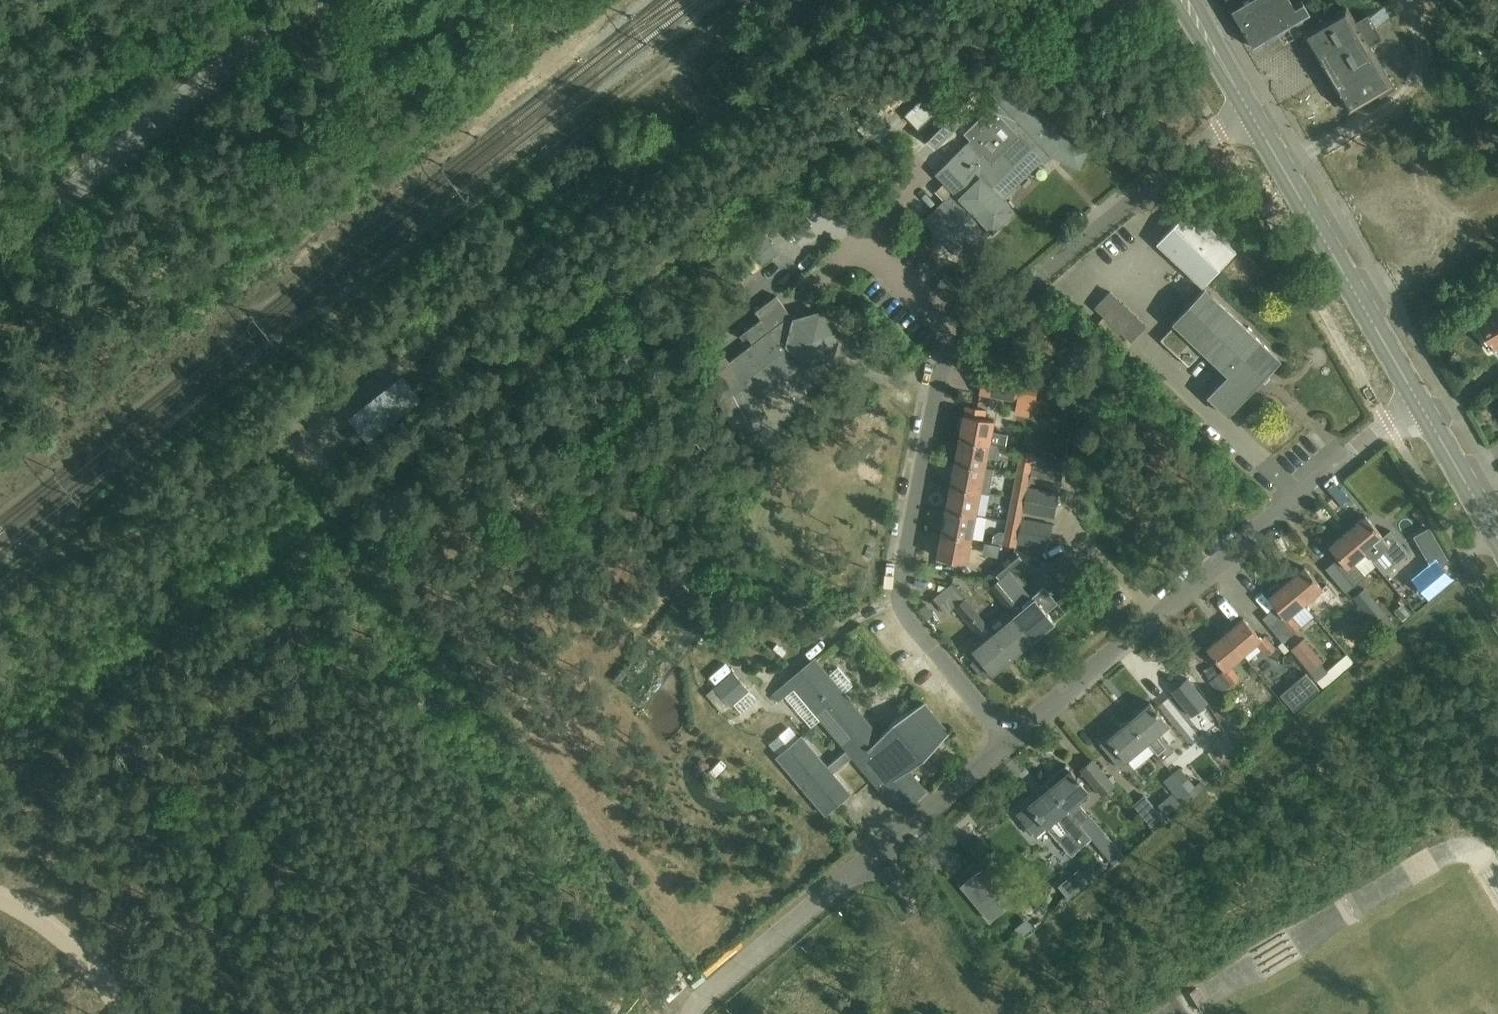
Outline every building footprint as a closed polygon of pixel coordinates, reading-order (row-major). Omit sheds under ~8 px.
[(1227,1),(1254,48),(1299,22),(1305,32),(1304,33),(1349,110),(1379,92),(1381,94),(1394,87),(1369,45),(1381,37),(1368,15),(1355,23),(1346,7),(1325,20),(1318,9),(1309,14),(1302,1),(1290,8),(1285,0),(1227,0),(1227,1)] [(971,140),(937,173),(955,191),(925,220),(951,246),(981,218),(993,231),(1014,210),(1002,197),(1042,158),(1044,161),(1052,154),(1079,167),(1088,149),(1064,137),(1005,76),(990,90),(1006,106),(999,113),(992,106),(964,133),(971,140)] [(968,117),(951,99),(920,130),(936,147),(968,117)] [(920,102),(906,116),(918,129),(932,115),(920,102)] [(874,144),(887,131),(873,116),(860,129),(874,144)] [(1235,250),(1190,208),(1157,243),(1202,285),(1235,250)] [(780,253),(760,226),(744,238),(764,265),(780,253)] [(1274,353),(1205,287),(1173,321),(1175,323),(1161,338),(1188,364),(1201,351),(1199,349),(1201,348),(1228,373),(1208,395),(1228,414),(1280,359),(1276,355),(1276,354),(1275,353),(1274,353)] [(756,311),(762,319),(740,334),(744,339),(748,336),(755,345),(730,364),(726,358),(710,364),(723,395),(720,396),(750,450),(778,434),(756,395),(769,388),(794,368),(804,358),(807,362),(832,355),(838,329),(821,312),(796,319),(794,317),(777,295),(756,311)] [(1477,323),(1483,334),(1482,335),(1487,345),(1488,344),(1492,351),(1497,348),(1497,311),(1477,323)] [(984,372),(980,393),(1034,403),(1038,382),(984,372)] [(349,415),(356,424),(346,432),(355,444),(366,436),(368,440),(422,397),(420,394),(431,385),(422,373),(411,382),(404,373),(349,415)] [(965,405),(959,438),(998,445),(1005,446),(1007,433),(992,430),(994,419),(984,417),(986,409),(965,405)] [(959,438),(955,461),(985,467),(987,456),(996,458),(998,445),(959,438)] [(1025,464),(1031,465),(1033,452),(1021,449),(1018,467),(1024,468),(1025,464)] [(955,461),(951,485),(981,490),(989,492),(994,468),(985,467),(955,461)] [(1018,467),(1015,481),(1027,483),(1028,481),(1030,468),(1031,465),(1025,464),(1024,468),(1018,467)] [(1030,468),(1028,481),(1060,487),(1062,475),(1030,468)] [(1027,483),(1015,481),(1012,498),(1018,499),(1019,496),(1025,497),(1027,487),(1027,483)] [(951,485),(946,509),(976,514),(981,490),(951,485)] [(1027,487),(1025,497),(1024,499),(1056,505),(1059,493),(1027,487)] [(1018,499),(1012,498),(1010,512),(1021,514),(1022,512),(1024,499),(1025,497),(1019,496),(1018,499)] [(1024,499),(1022,512),(1054,518),(1056,505),(1024,499)] [(976,514),(946,509),(942,532),(972,537),(976,514)] [(1021,514),(1010,512),(1006,530),(1012,531),(1013,527),(1019,528),(1021,518),(1021,514)] [(1366,515),(1348,530),(1376,564),(1399,545),(1388,531),(1383,536),(1366,515)] [(1019,528),(1018,530),(1050,536),(1052,524),(1021,518),(1019,528)] [(1012,531),(1006,530),(1003,544),(1015,546),(1016,543),(1018,530),(1019,528),(1013,527),(1012,531)] [(1050,536),(1018,530),(1016,543),(1048,549),(1050,536)] [(1376,564),(1348,530),(1329,546),(1338,557),(1334,561),(1355,585),(1366,576),(1364,574),(1376,564)] [(972,537),(942,532),(937,556),(967,561),(972,537)] [(1003,562),(994,570),(1000,577),(1009,570),(1023,558),(1017,550),(1003,562)] [(1056,576),(1072,562),(1064,552),(1047,565),(1056,576)] [(1081,573),(1072,562),(1056,576),(1065,587),(1081,573)] [(1305,566),(1287,581),(1305,603),(1317,593),(1327,604),(1337,596),(1326,584),(1322,587),(1305,566)] [(983,579),(990,587),(999,579),(993,571),(983,579)] [(1405,593),(1416,606),(1438,588),(1427,574),(1405,593)] [(999,597),(1009,589),(1000,578),(999,579),(990,587),(999,597)] [(1305,603),(1287,581),(1282,586),(1280,584),(1276,584),(1268,590),(1268,594),(1269,596),(1268,597),(1285,618),(1283,620),(1293,633),(1302,626),(1291,614),(1305,603)] [(1008,607),(1008,608),(1014,615),(1034,639),(1055,622),(1047,612),(1058,602),(1045,586),(1033,596),(1034,598),(1024,606),(1018,599),(1008,607)] [(1353,597),(1385,636),(1397,626),(1365,587),(1353,597)] [(1009,589),(999,597),(1008,607),(1018,599),(1009,589)] [(972,627),(977,633),(988,624),(986,621),(965,597),(964,598),(954,606),(954,607),(972,627)] [(1348,601),(1341,607),(1347,614),(1354,608),(1348,601)] [(934,614),(926,604),(920,609),(927,619),(934,614)] [(1014,615),(994,631),(993,632),(1013,656),(1034,639),(1014,615)] [(1265,635),(1261,638),(1243,618),(1225,633),(1243,654),(1256,643),(1266,656),(1276,647),(1265,635)] [(977,633),(977,634),(983,641),(972,650),(978,657),(971,663),(984,678),(991,672),(992,674),(1013,656),(993,632),(994,631),(988,624),(977,633)] [(1243,654),(1225,633),(1207,648),(1224,669),(1220,672),(1230,685),(1240,677),(1230,665),(1243,654)] [(1309,671),(1310,672),(1323,687),(1328,683),(1329,684),(1342,674),(1341,673),(1352,663),(1345,655),(1328,670),(1321,662),(1323,660),(1304,637),(1291,648),(1310,670),(1309,671)] [(829,674),(815,658),(789,680),(794,687),(820,717),(847,749),(828,766),(802,736),(799,739),(794,733),(787,734),(781,737),(777,742),(777,748),(782,753),(777,757),(825,814),(851,793),(833,772),(852,756),(900,812),(926,790),(909,769),(925,759),(951,731),(925,701),(893,722),(881,735),(844,692),(853,685),(838,667),(829,674)] [(730,705),(749,690),(733,671),(715,687),(730,705)] [(1280,693),(1294,710),(1319,689),(1306,672),(1280,693)] [(1208,703),(1187,678),(1171,691),(1192,716),(1208,703)] [(774,693),(779,700),(788,692),(782,686),(774,693)] [(1149,702),(1129,719),(1148,742),(1148,743),(1162,759),(1174,750),(1159,733),(1169,725),(1149,702)] [(1129,719),(1108,737),(1100,743),(1120,766),(1148,743),(1148,742),(1129,719)] [(1215,750),(1228,766),(1240,756),(1228,740),(1215,750)] [(1100,793),(1113,782),(1094,760),(1081,771),(1100,793)] [(1090,792),(1089,792),(1066,764),(1045,782),(1050,788),(1080,825),(1090,816),(1077,801),(1088,791),(1089,793),(1090,792)] [(1173,772),(1192,794),(1194,797),(1211,783),(1202,772),(1198,776),(1189,765),(1183,770),(1179,766),(1173,772)] [(1192,794),(1173,772),(1164,779),(1183,802),(1192,794)] [(1080,825),(1050,788),(1030,805),(1029,803),(1028,804),(1029,805),(1019,814),(1018,813),(1017,813),(1026,825),(1026,829),(1030,834),(1034,834),(1037,837),(1049,827),(1047,826),(1059,816),(1072,832),(1080,825)] [(1133,803),(1156,829),(1159,827),(1155,822),(1163,815),(1144,794),(1133,803)] [(852,838),(858,833),(854,828),(848,834),(852,838)] [(1094,838),(1109,858),(1112,861),(1123,851),(1105,829),(1094,838)] [(1098,876),(1096,873),(1106,865),(1099,856),(1061,887),(1068,896),(1091,878),(1093,880),(1098,876)] [(995,900),(1010,887),(990,862),(974,875),(995,900)]
